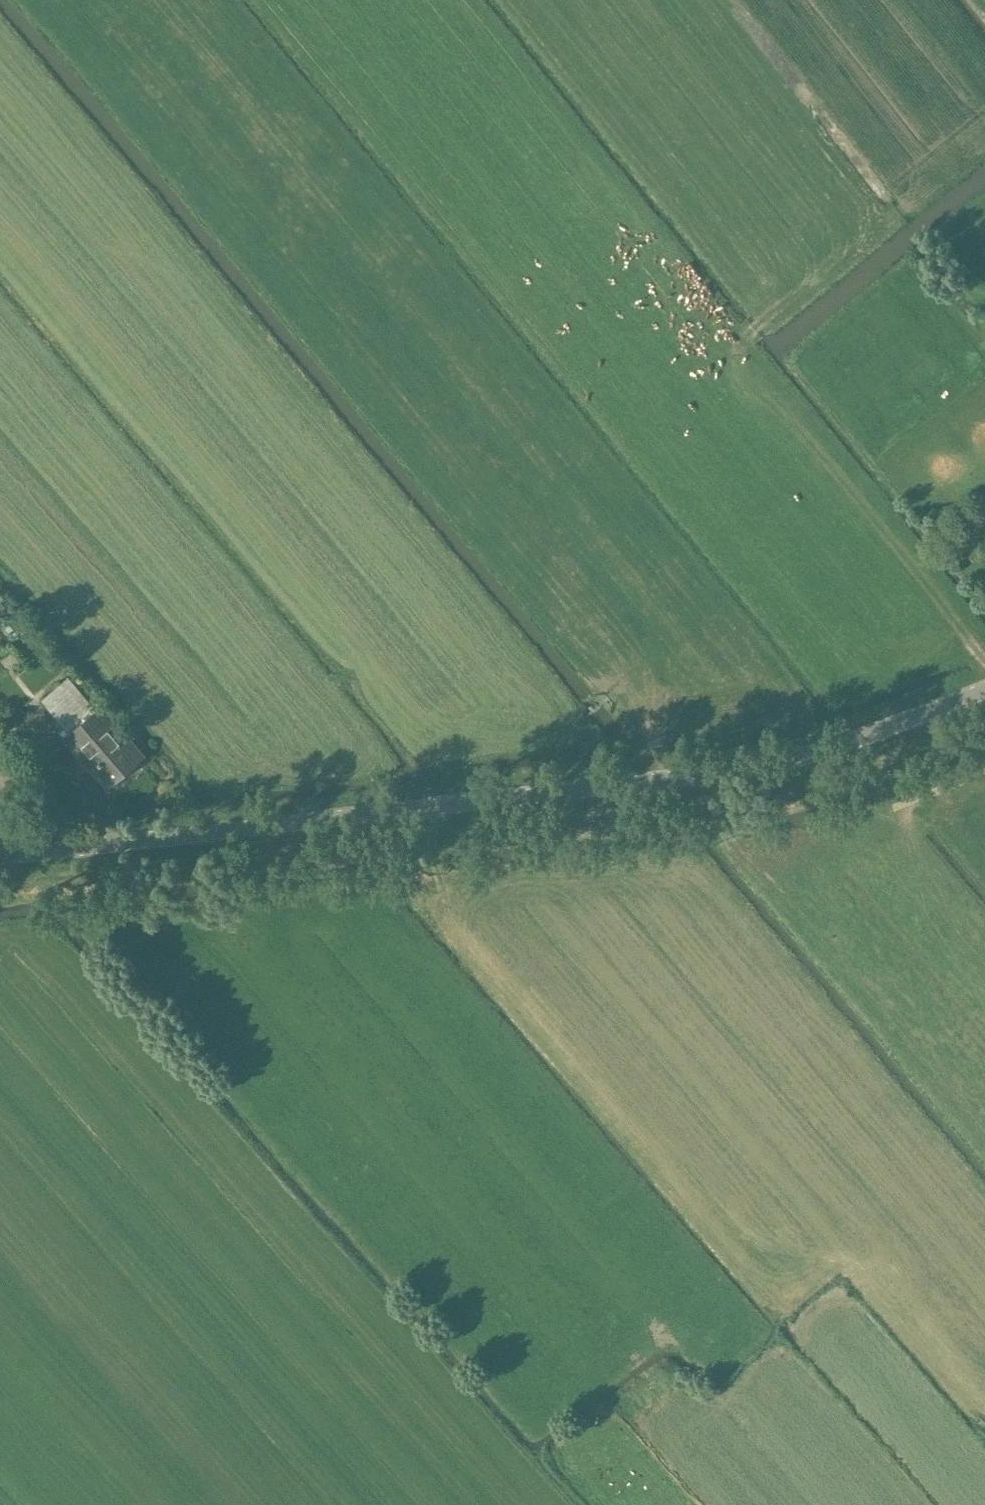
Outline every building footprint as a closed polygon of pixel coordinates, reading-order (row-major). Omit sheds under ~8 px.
[(107,785),(142,755),(131,743),(132,743),(101,707),(89,716),(62,682),(41,699),(69,733),(64,737),(96,774),(107,785)]
